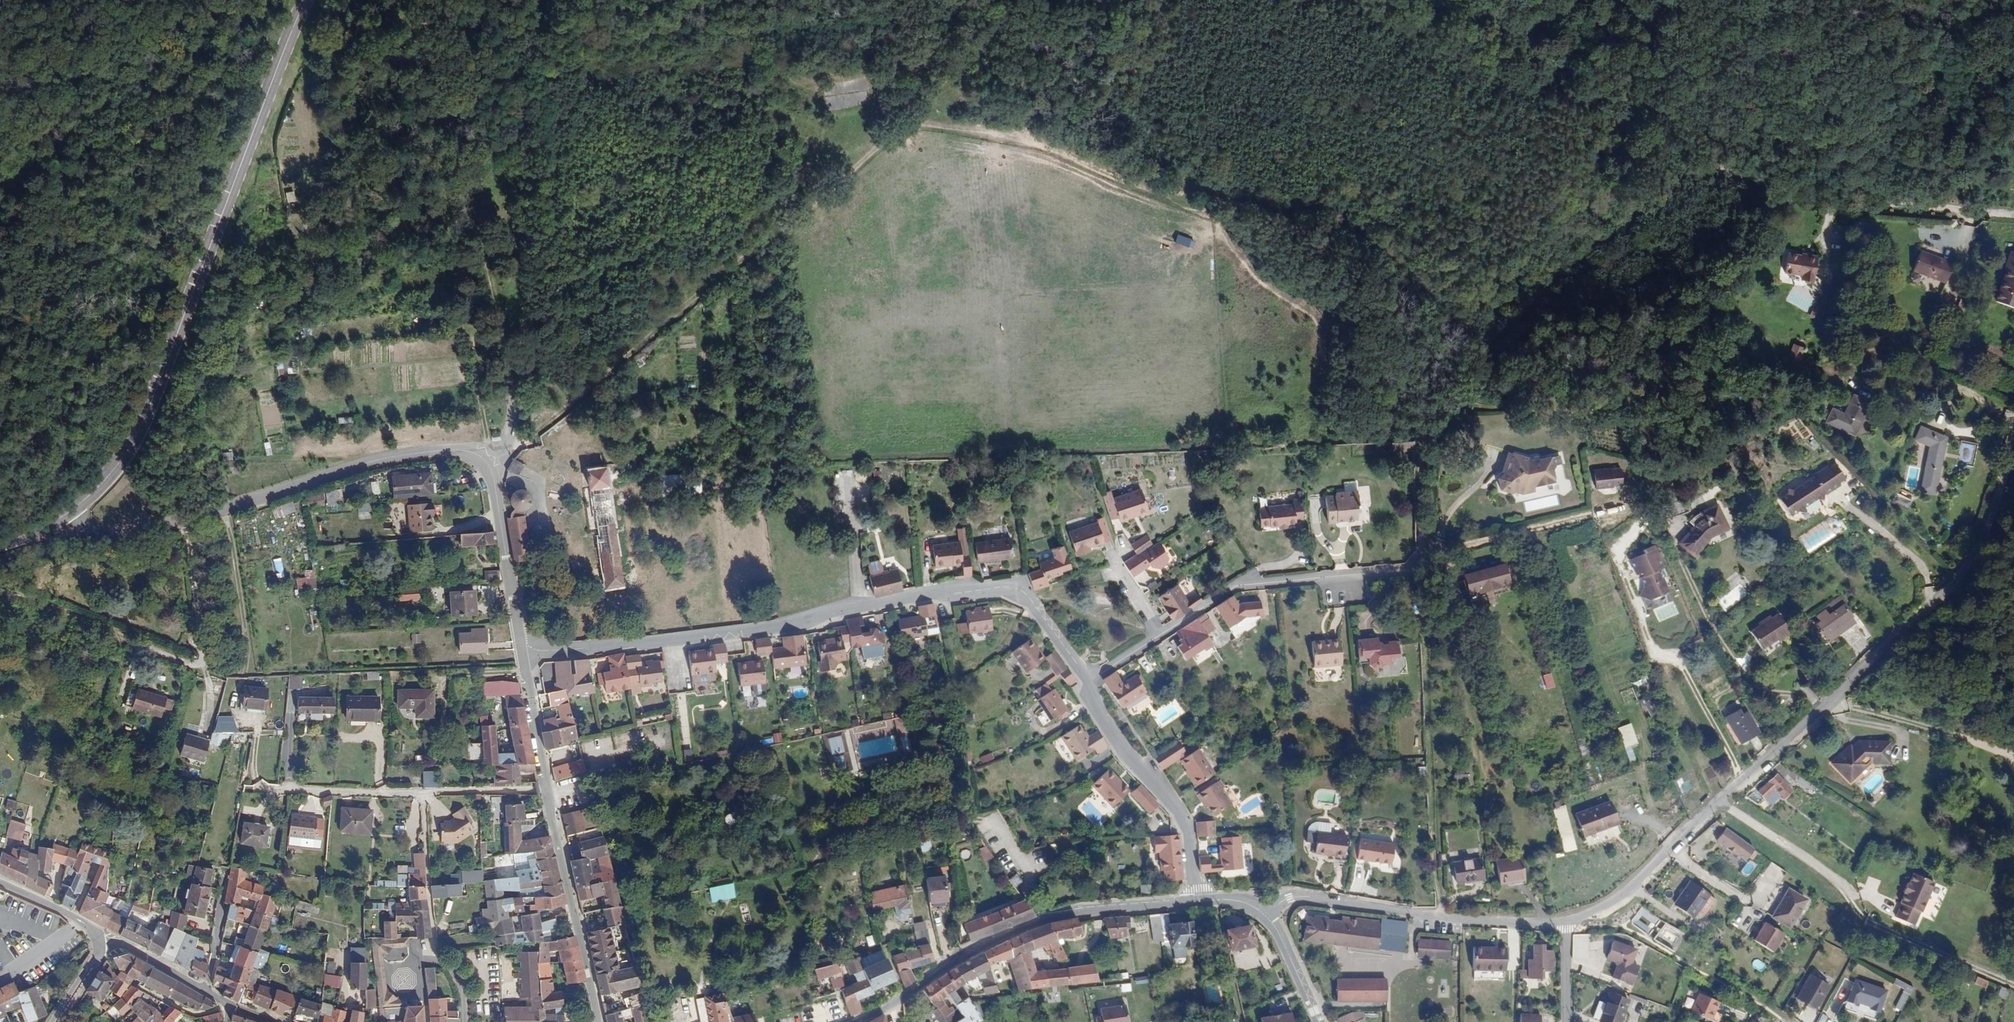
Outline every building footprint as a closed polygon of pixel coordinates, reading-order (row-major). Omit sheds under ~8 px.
[(311,40),(305,42),(309,65),(316,63),(311,40)] [(1916,229),(1915,236),(1926,237),(1926,230),(1916,229)] [(2009,264),(2012,265),(2004,288),(2000,298),(2013,303),(2013,249),(2009,264)] [(1940,263),(1942,259),(1923,252),(1922,256),(1940,263)] [(1955,264),(1942,259),(1940,263),(1922,256),(1917,272),(1949,283),(1955,264)] [(1824,259),(1817,258),(1816,260),(1810,259),(1797,257),(1794,276),(1808,278),(1808,281),(1821,283),(1824,259)] [(312,334),(312,326),(303,327),(304,335),(312,334)] [(681,344),(694,344),(694,333),(681,333),(681,344)] [(1805,342),(1795,339),(1792,352),(1802,354),(1805,342)] [(277,363),(278,373),(299,373),(298,362),(277,363)] [(1884,395),(1870,389),(1860,409),(1848,404),(1841,419),(1868,431),(1884,395)] [(1932,442),(1936,431),(1927,427),(1923,437),(1932,442)] [(1949,438),(1936,431),(1932,442),(1937,445),(1930,490),(1941,493),(1949,438)] [(1983,441),(1967,438),(1963,461),(1979,464),(1983,441)] [(267,455),(273,453),(269,441),(264,442),(267,455)] [(530,463),(522,453),(511,460),(508,463),(505,467),(502,474),(515,477),(530,463)] [(1788,490),(1779,496),(1791,515),(1798,510),(1804,511),(1806,505),(1828,492),(1829,493),(1844,484),(1843,481),(1849,477),(1839,459),(1832,463),(1831,462),(1816,471),(1816,473),(1795,486),(1789,485),(1788,490)] [(1526,465),(1508,461),(1506,472),(1509,473),(1508,480),(1506,480),(1498,489),(1501,500),(1512,501),(1516,495),(1523,500),(1535,496),(1535,492),(1554,486),(1551,474),(1556,469),(1560,469),(1558,461),(1534,467),(1534,463),(1526,465)] [(413,496),(440,494),(438,472),(411,475),(413,496)] [(1608,491),(1608,472),(1601,472),(1600,490),(1608,491)] [(1618,473),(1608,472),(1608,491),(1617,491),(1618,473)] [(623,593),(604,475),(585,477),(588,494),(591,494),(606,596),(623,593)] [(1110,485),(1102,487),(1112,516),(1120,513),(1121,517),(1132,514),(1131,511),(1140,508),(1141,511),(1151,507),(1143,484),(1113,493),(1110,485)] [(1350,526),(1356,517),(1359,511),(1356,485),(1344,486),(1344,497),(1335,497),(1333,501),(1326,502),(1328,528),(1338,528),(1338,527),(1338,524),(1343,523),(1350,526)] [(328,505),(343,504),(342,490),(328,490),(328,505)] [(310,494),(310,505),(327,504),(326,492),(310,494)] [(511,495),(509,496),(511,504),(512,507),(509,512),(509,519),(507,520),(513,561),(524,560),(523,555),(524,554),(517,509),(523,507),(524,505),(525,502),(525,498),(524,496),(523,493),(520,492),(517,492),(514,493),(511,495)] [(1527,508),(1543,505),(1543,507),(1559,504),(1557,496),(1526,502),(1527,508)] [(1905,497),(1900,503),(1911,512),(1916,506),(1905,497)] [(1709,510),(1698,521),(1703,526),(1688,544),(1702,555),(1721,533),(1738,520),(1723,500),(1709,510)] [(360,503),(359,517),(368,518),(369,504),(360,503)] [(438,503),(414,505),(415,530),(436,528),(435,514),(438,514),(438,503)] [(1282,531),(1291,530),(1290,528),(1297,527),(1302,526),(1301,509),(1296,509),(1296,513),(1268,515),(1268,516),(1260,517),(1261,527),(1266,527),(1267,532),(1282,531)] [(1098,540),(1113,536),(1106,513),(1099,516),(1101,523),(1077,530),(1083,548),(1094,545),(1093,542),(1098,540)] [(243,530),(259,526),(256,518),(241,521),(243,530)] [(1813,530),(1815,532),(1805,540),(1813,550),(1835,532),(1825,520),(1813,530)] [(496,541),(494,529),(457,533),(459,544),(496,541)] [(1150,532),(1132,543),(1139,552),(1155,541),(1150,532)] [(1011,535),(976,540),(979,559),(1013,555),(1011,535)] [(1141,554),(1139,552),(1126,560),(1135,573),(1147,566),(1145,562),(1152,558),(1154,563),(1164,565),(1169,562),(1170,555),(1161,542),(1141,554)] [(1028,571),(1029,573),(1035,588),(1050,583),(1047,575),(1060,571),(1060,569),(1068,566),(1061,545),(1051,548),(1053,554),(1040,559),(1042,566),(1028,571)] [(972,574),(969,551),(960,551),(959,546),(933,549),(936,569),(953,567),(963,566),(963,574),(972,574)] [(1647,580),(1643,582),(1646,590),(1641,600),(1653,605),(1654,604),(1664,607),(1667,600),(1672,597),(1666,583),(1671,581),(1657,550),(1645,554),(1646,558),(1633,564),(1638,578),(1644,575),(1647,580)] [(869,578),(868,578),(874,596),(900,586),(895,569),(881,574),(878,565),(875,563),(873,563),(867,566),(866,568),(869,578)] [(954,575),(963,574),(963,566),(953,567),(954,575)] [(1504,566),(1491,568),(1497,588),(1499,587),(1498,585),(1509,582),(1504,566)] [(485,580),(501,580),(500,568),(484,570),(485,580)] [(1491,568),(1474,571),(1479,591),(1497,588),(1491,568)] [(304,570),(305,577),(297,578),(298,592),(316,591),(315,569),(304,570)] [(1479,591),(1474,571),(1462,574),(1465,591),(1477,589),(1478,592),(1479,591)] [(1640,583),(1643,582),(1647,580),(1644,575),(1638,578),(1640,583)] [(1720,599),(1728,610),(1749,593),(1741,583),(1720,599)] [(1167,608),(1175,621),(1192,610),(1188,605),(1176,587),(1161,597),(1168,607),(1167,608)] [(413,590),(392,592),(393,599),(390,599),(390,602),(415,600),(413,590)] [(473,592),(448,594),(449,617),(474,615),(473,592)] [(1256,629),(1234,597),(1218,608),(1239,640),(1256,629)] [(1192,610),(1201,605),(1197,600),(1188,605),(1192,610)] [(1869,631),(1848,601),(1832,613),(1829,610),(1820,617),(1822,620),(1815,625),(1827,641),(1835,635),(1833,632),(1841,626),(1843,629),(1846,627),(1856,641),(1869,631)] [(937,628),(946,626),(943,604),(929,607),(929,615),(907,618),(910,638),(938,634),(937,628)] [(1001,605),(989,606),(990,609),(977,611),(978,620),(970,621),(971,631),(1004,626),(1001,605)] [(860,639),(861,646),(870,645),(872,647),(882,645),(882,643),(894,641),(893,633),(885,626),(882,627),(882,630),(872,632),(870,624),(874,623),(873,614),(856,617),(857,625),(860,639)] [(1793,636),(1780,616),(1773,620),(1772,618),(1761,625),(1761,629),(1752,634),(1764,652),(1779,642),(1782,642),(1793,636)] [(1215,648),(1197,621),(1177,634),(1183,643),(1176,648),(1185,662),(1195,657),(1193,654),(1205,647),(1206,650),(1207,652),(1215,648)] [(851,641),(860,639),(857,625),(848,626),(850,636),(840,637),(840,639),(825,642),(828,661),(827,662),(828,670),(840,668),(845,663),(845,658),(853,657),(851,641)] [(483,632),(457,633),(458,653),(485,653),(483,632)] [(413,633),(412,642),(421,643),(421,633),(413,633)] [(779,652),(781,667),(813,663),(809,634),(790,637),(791,645),(778,647),(779,652)] [(778,647),(777,637),(761,639),(764,654),(779,652),(778,647)] [(1020,670),(1037,658),(1022,637),(1005,649),(1020,670)] [(1381,642),(1363,643),(1364,658),(1369,659),(1369,665),(1375,672),(1385,671),(1387,669),(1395,668),(1395,662),(1405,661),(1403,646),(1392,646),(1390,648),(1384,648),(1381,646),(1381,643),(1381,642)] [(1364,658),(1363,643),(1359,643),(1361,666),(1369,665),(1369,659),(1364,658)] [(722,668),(734,666),(731,644),(718,645),(718,648),(710,649),(710,652),(695,655),(698,675),(722,671),(722,668)] [(1345,668),(1344,649),(1328,649),(1328,646),(1316,647),(1318,670),(1345,668)] [(1193,654),(1195,657),(1206,650),(1205,647),(1193,654)] [(1037,658),(1050,675),(1055,671),(1061,666),(1049,650),(1037,658)] [(630,653),(614,656),(616,671),(603,673),(606,687),(611,685),(613,694),(635,690),(632,669),(630,656),(630,653)] [(666,680),(665,668),(664,660),(646,662),(646,654),(630,656),(632,669),(643,667),(645,686),(656,684),(655,681),(666,680)] [(593,693),(588,659),(571,661),(572,669),(569,670),(570,679),(556,683),(558,692),(568,690),(570,697),(584,695),(584,697),(590,696),(590,694),(593,693)] [(772,660),(746,664),(749,684),(763,682),(764,690),(776,688),(772,660)] [(567,661),(552,663),(556,683),(570,679),(569,670),(567,661)] [(1063,683),(1070,679),(1061,666),(1055,671),(1063,683)] [(635,690),(636,694),(645,692),(645,686),(643,667),(632,669),(635,690)] [(1553,672),(1544,675),(1548,689),(1557,686),(1553,672)] [(289,675),(290,688),(303,688),(303,675),(289,675)] [(1104,683),(1122,710),(1143,697),(1137,688),(1137,685),(1135,680),(1131,680),(1120,687),(1113,676),(1104,683)] [(498,679),(484,679),(487,700),(508,698),(519,756),(501,757),(499,728),(492,728),(491,720),(483,720),(483,729),(478,730),(478,738),(484,738),(484,746),(470,747),(471,768),(497,767),(521,765),(535,763),(520,685),(498,679)] [(1060,704),(1057,699),(1049,688),(1047,689),(1042,682),(1032,689),(1037,696),(1034,699),(1048,719),(1055,715),(1057,718),(1066,712),(1060,704)] [(269,689),(248,687),(247,708),(268,710),(269,689)] [(437,689),(403,690),(404,707),(420,706),(421,717),(438,717),(437,689)] [(542,696),(545,711),(558,709),(572,705),(570,697),(568,690),(558,692),(542,696)] [(1653,698),(1657,707),(1663,705),(1658,696),(1653,698)] [(305,720),(342,721),(343,700),(331,700),(331,697),(315,697),(315,700),(306,700),(305,720)] [(380,698),(349,699),(350,720),(381,720),(380,698)] [(1653,709),(1657,707),(1653,698),(1649,700),(1653,709)] [(1740,709),(1736,704),(1725,711),(1739,736),(1755,727),(1744,707),(1740,709)] [(563,729),(578,725),(572,705),(558,709),(563,729)] [(162,717),(132,709),(127,728),(157,736),(162,717)] [(548,725),(549,731),(563,729),(558,709),(545,711),(548,725)] [(1021,724),(1022,716),(1013,715),(1012,723),(1021,724)] [(1631,760),(1636,757),(1632,745),(1639,743),(1632,723),(1619,727),(1631,760)] [(1073,760),(1089,750),(1092,749),(1084,738),(1076,724),(1057,735),(1073,760)] [(548,748),(549,749),(573,744),(572,741),(581,738),(578,725),(563,729),(549,731),(545,732),(548,748)] [(1091,754),(1103,746),(1094,731),(1084,738),(1092,749),(1089,750),(1091,754)] [(775,742),(783,741),(782,732),(774,733),(775,742)] [(830,737),(832,753),(845,752),(844,735),(830,737)] [(211,741),(188,736),(183,756),(205,762),(211,741)] [(232,737),(218,736),(216,745),(230,748),(232,737)] [(763,738),(764,745),(774,744),(773,736),(763,738)] [(867,737),(855,740),(859,759),(894,751),(891,736),(868,741),(867,737)] [(236,738),(234,748),(248,749),(249,739),(236,738)] [(1844,783),(1861,768),(1855,762),(1860,758),(1865,765),(1885,763),(1883,742),(1855,744),(1854,745),(1856,748),(1850,753),(1848,750),(1846,749),(1828,766),(1844,783)] [(1155,761),(1163,773),(1176,765),(1174,762),(1186,755),(1182,748),(1179,745),(1155,761)] [(983,762),(995,759),(992,752),(981,756),(983,762)] [(700,765),(699,753),(691,754),(693,766),(700,765)] [(1199,789),(1218,777),(1202,753),(1190,761),(1184,765),(1199,789)] [(1184,765),(1190,761),(1186,755),(1174,762),(1176,765),(1182,762),(1184,765)] [(850,778),(846,757),(835,759),(837,771),(841,771),(842,779),(850,778)] [(1855,762),(1861,768),(1865,765),(1860,758),(1855,762)] [(1720,770),(1713,759),(1707,763),(1713,774),(1720,770)] [(558,778),(589,771),(587,762),(556,768),(558,778)] [(521,765),(497,767),(500,788),(508,788),(508,786),(523,785),(522,771),(537,771),(535,763),(521,765)] [(1125,791),(1105,769),(1087,786),(1107,807),(1125,791)] [(428,775),(427,790),(440,790),(440,774),(428,775)] [(1467,774),(1453,775),(1454,783),(1468,782),(1467,774)] [(1757,790),(1754,793),(1765,803),(1775,794),(1781,800),(1784,803),(1794,794),(1776,777),(1760,792),(1757,790)] [(1208,803),(1213,810),(1218,817),(1235,807),(1226,791),(1228,790),(1223,783),(1201,798),(1206,805),(1208,803)] [(1146,813),(1156,804),(1136,784),(1127,793),(1146,813)] [(1765,803),(1754,793),(1745,801),(1758,810),(1765,803)] [(1775,794),(1765,803),(1771,809),(1781,800),(1775,794)] [(335,796),(328,799),(327,806),(336,806),(337,796),(335,796)] [(12,811),(19,814),(22,802),(15,800),(12,811)] [(1620,825),(1614,801),(1578,812),(1585,835),(1620,825)] [(509,827),(510,842),(525,841),(523,824),(527,823),(526,807),(509,808),(511,826),(509,827)] [(375,812),(346,809),(344,831),(373,834),(375,812)] [(467,811),(458,817),(462,823),(454,828),(445,828),(445,844),(459,843),(477,833),(473,827),(476,824),(467,811)] [(565,814),(569,835),(577,833),(588,832),(584,811),(565,814)] [(292,837),(326,841),(328,821),(321,820),(321,818),(294,815),(292,837)] [(735,819),(733,818),(731,819),(729,820),(729,822),(729,824),(730,826),(733,827),(735,826),(737,825),(737,822),(737,820),(735,819)] [(1195,837),(1213,836),(1211,822),(1193,822),(1195,837)] [(15,823),(10,842),(23,847),(29,828),(15,823)] [(1334,859),(1348,861),(1351,840),(1333,837),(1335,828),(1322,825),(1318,825),(1314,827),(1312,829),(1311,834),(1321,835),(1319,847),(1318,854),(1334,856),(1334,859)] [(248,827),(242,846),(266,851),(272,832),(248,827)] [(610,855),(604,828),(588,832),(577,833),(583,861),(593,859),(600,857),(610,855)] [(1740,862),(1749,849),(1721,829),(1711,842),(1740,862)] [(1321,835),(1311,834),(1309,845),(1319,847),(1321,835)] [(1165,882),(1181,881),(1177,836),(1152,837),(1154,852),(1160,852),(1161,872),(1164,872),(1165,882)] [(1238,836),(1222,838),(1222,845),(1218,845),(1220,869),(1241,867),(1238,836)] [(325,851),(326,841),(292,837),(291,846),(325,851)] [(525,842),(526,854),(538,851),(554,847),(552,837),(525,842)] [(38,857),(33,855),(31,865),(34,870),(27,891),(52,902),(57,888),(39,879),(43,868),(58,873),(61,862),(69,865),(76,846),(59,840),(56,849),(43,845),(38,857)] [(921,841),(922,851),(932,850),(931,840),(921,841)] [(86,841),(83,849),(78,863),(87,875),(90,860),(112,869),(114,855),(86,841)] [(510,842),(512,859),(524,855),(526,854),(525,842),(525,841),(510,842)] [(1393,847),(1356,841),(1353,861),(1390,868),(1393,847)] [(184,845),(177,843),(174,855),(181,857),(184,845)] [(989,845),(979,848),(984,862),(993,859),(989,845)] [(83,849),(76,846),(69,865),(75,868),(67,892),(71,894),(65,908),(75,912),(87,875),(78,863),(83,849)] [(1476,846),(1452,850),(1456,884),(1481,880),(1476,846)] [(542,881),(525,885),(527,892),(563,886),(554,847),(538,851),(540,860),(544,875),(540,876),(542,881)] [(969,849),(961,852),(965,861),(973,858),(969,849)] [(5,857),(0,874),(0,879),(27,891),(34,870),(31,865),(33,855),(16,850),(13,860),(5,857)] [(526,854),(524,855),(524,863),(540,860),(538,851),(526,854)] [(410,875),(409,887),(427,889),(427,854),(416,853),(416,869),(421,869),(421,876),(410,875)] [(1519,854),(1493,858),(1497,882),(1522,878),(1519,854)] [(512,859),(502,861),(503,885),(524,880),(524,863),(524,855),(512,859)] [(578,890),(617,881),(610,855),(600,857),(603,872),(596,874),(593,859),(583,861),(572,862),(578,890)] [(1198,871),(1208,871),(1206,856),(1197,857),(1198,871)] [(1929,880),(1907,871),(1903,881),(1901,881),(1898,890),(1899,890),(1895,901),(1896,902),(1890,916),(1909,923),(1915,909),(1916,910),(1929,880)] [(194,874),(191,885),(200,887),(203,877),(194,874)] [(252,876),(237,874),(230,906),(236,911),(246,914),(248,909),(263,915),(261,922),(272,928),(280,906),(267,903),(270,889),(250,885),(252,876)] [(470,877),(470,888),(475,887),(491,887),(490,875),(470,877)] [(203,877),(200,887),(199,891),(214,894),(217,880),(203,877)] [(95,884),(93,889),(107,895),(111,880),(100,878),(97,885),(95,884)] [(1006,885),(1012,893),(1020,887),(1015,879),(1006,885)] [(494,887),(497,906),(509,904),(509,898),(521,896),(522,902),(565,895),(563,886),(527,892),(525,885),(524,880),(503,885),(494,887)] [(948,880),(931,882),(933,892),(935,905),(951,904),(948,880)] [(602,911),(624,906),(617,881),(578,890),(581,902),(599,898),(602,911)] [(713,892),(736,888),(735,881),(712,884),(713,892)] [(127,898),(130,885),(121,883),(118,896),(127,898)] [(1142,894),(1152,893),(1152,884),(1141,884),(1142,894)] [(1712,902),(1685,885),(1671,909),(1692,922),(1697,914),(1702,917),(1712,902)] [(394,901),(393,909),(404,910),(431,912),(427,889),(409,887),(408,901),(394,901)] [(438,889),(433,889),(434,903),(476,900),(475,887),(470,888),(438,889)] [(738,901),(736,888),(713,892),(714,896),(709,897),(710,905),(738,901)] [(93,889),(85,917),(110,929),(114,914),(103,910),(107,895),(93,889)] [(214,894),(199,891),(196,901),(192,900),(191,908),(194,909),(190,922),(204,926),(214,894)] [(918,926),(909,891),(878,896),(883,913),(899,910),(904,930),(918,926)] [(1806,904),(1788,893),(1776,912),(1793,923),(1806,904)] [(565,895),(522,902),(522,908),(532,907),(532,912),(568,907),(565,895)] [(1621,909),(1633,900),(1629,895),(1618,904),(1621,909)] [(109,906),(115,907),(117,898),(111,896),(109,906)] [(114,914),(110,929),(129,939),(135,926),(120,918),(127,900),(117,898),(115,907),(114,914)] [(522,902),(513,903),(514,909),(517,909),(518,915),(523,914),(522,908),(522,902)] [(1649,918),(1653,911),(1641,903),(1639,902),(1628,921),(1643,930),(1645,924),(1637,918),(1640,911),(1649,918)] [(497,906),(499,919),(499,921),(515,919),(514,909),(513,903),(509,904),(497,906)] [(133,905),(131,911),(149,915),(150,909),(133,905)] [(620,925),(628,924),(624,906),(602,911),(601,911),(603,921),(588,925),(589,933),(620,925)] [(992,937),(1032,923),(1021,908),(990,919),(992,937)] [(404,910),(404,924),(413,925),(413,929),(420,929),(422,942),(435,942),(431,912),(404,910)] [(246,914),(236,911),(232,925),(249,929),(253,918),(246,914)] [(1170,925),(1166,912),(1158,913),(1162,927),(1164,932),(1171,930),(1170,925)] [(1162,927),(1158,913),(1146,914),(1152,928),(1162,927)] [(1307,938),(1381,952),(1386,922),(1360,918),(1359,920),(1354,919),(1355,917),(1346,916),(1345,921),(1331,919),(1331,917),(1318,915),(1318,917),(1311,916),(1307,938)] [(530,929),(543,927),(542,916),(528,918),(530,929)] [(1127,933),(1124,916),(1115,917),(1103,920),(1111,936),(1127,933)] [(1681,937),(1685,930),(1662,916),(1651,935),(1674,949),(1677,943),(1660,932),(1663,926),(1681,937)] [(484,922),(486,933),(500,931),(499,921),(499,919),(484,922)] [(499,921),(500,931),(501,939),(519,937),(517,919),(515,919),(499,921)] [(972,945),(992,937),(990,919),(970,927),(972,945)] [(1405,956),(1410,924),(1386,919),(1386,922),(1381,952),(1405,956)] [(562,929),(560,920),(557,920),(554,924),(543,927),(544,933),(553,931),(562,929)] [(1081,936),(1075,921),(1056,925),(1036,934),(1043,950),(1050,947),(1053,955),(1058,966),(1067,963),(1058,943),(1081,936)] [(272,928),(261,922),(258,931),(270,934),(272,928)] [(1750,940),(1771,953),(1782,934),(1764,922),(1757,934),(1755,933),(1750,940)] [(1192,923),(1170,925),(1171,930),(1164,932),(1169,947),(1188,944),(1187,941),(1194,940),(1192,923)] [(391,924),(390,940),(404,940),(404,924),(391,924)] [(249,929),(232,925),(227,948),(241,951),(246,933),(255,936),(250,953),(262,956),(270,934),(258,931),(249,929)] [(588,933),(592,957),(616,952),(613,940),(622,938),(620,925),(589,933),(588,933)] [(158,939),(135,926),(129,939),(152,952),(158,939)] [(158,939),(152,952),(164,957),(175,932),(172,930),(165,926),(158,939)] [(544,933),(543,927),(530,929),(531,935),(544,933)] [(1250,930),(1229,934),(1234,953),(1254,949),(1250,930)] [(554,942),(553,931),(544,933),(546,943),(550,943),(554,942)] [(1419,949),(1440,952),(1439,934),(1421,931),(1419,949)] [(175,932),(164,957),(177,965),(185,937),(175,932)] [(501,939),(503,950),(537,945),(546,943),(544,933),(531,935),(519,937),(501,939)] [(1584,933),(1569,934),(1569,957),(1569,959),(1572,961),(1584,965),(1584,933)] [(1043,950),(1036,934),(1030,937),(1038,952),(1043,950)] [(1439,934),(1440,952),(1453,955),(1455,937),(1439,934)] [(928,935),(921,937),(924,950),(931,948),(928,935)] [(897,945),(898,947),(900,957),(922,949),(918,936),(904,941),(904,943),(897,945)] [(185,937),(177,965),(194,975),(198,961),(201,946),(185,937)] [(1070,970),(1067,963),(1058,966),(1060,971),(1043,976),(1032,955),(1038,952),(1030,937),(1010,945),(1018,962),(1024,960),(1035,992),(1075,984),(1070,970)] [(390,940),(376,939),(377,949),(396,950),(410,950),(410,941),(404,940),(390,940)] [(576,940),(575,939),(562,941),(565,950),(566,954),(574,953),(580,953),(578,939),(576,940)] [(1640,947),(1615,939),(1609,955),(1617,958),(1619,963),(1614,975),(1634,983),(1642,964),(1635,961),(1640,947)] [(565,950),(562,941),(554,942),(550,943),(551,951),(565,950)] [(546,943),(537,945),(537,952),(539,963),(552,962),(551,951),(550,943),(546,943)] [(1169,947),(1176,966),(1180,965),(1177,953),(1189,951),(1188,944),(1169,947)] [(1010,945),(984,956),(992,974),(1014,963),(1018,962),(1010,945)] [(1050,947),(1043,950),(1047,958),(1053,955),(1050,947)] [(1541,974),(1548,974),(1548,952),(1542,952),(1542,947),(1532,947),(1532,962),(1527,962),(1527,981),(1541,981),(1541,974)] [(924,950),(900,959),(908,990),(916,986),(915,978),(936,968),(931,948),(924,950)] [(351,949),(350,978),(355,978),(355,963),(366,963),(366,949),(351,949)] [(377,949),(382,995),(400,1002),(390,993),(388,961),(396,950),(377,949)] [(1505,951),(1472,949),(1470,972),(1472,972),(1471,981),(1501,984),(1501,974),(1503,974),(1505,951)] [(120,972),(118,973),(127,982),(129,980),(131,982),(138,960),(124,951),(111,957),(120,972)] [(242,952),(237,968),(255,973),(258,968),(262,956),(250,953),(242,952)] [(516,955),(517,963),(521,963),(521,970),(539,969),(539,963),(537,952),(516,955)] [(592,957),(597,976),(630,969),(628,962),(618,964),(616,952),(592,957)] [(959,971),(970,994),(984,988),(990,1000),(1002,998),(997,987),(995,982),(992,974),(984,956),(981,957),(959,971)] [(588,984),(581,957),(567,959),(569,967),(571,967),(575,985),(588,984)] [(1763,971),(1767,964),(1756,958),(1752,965),(1763,971)] [(894,959),(871,964),(875,978),(878,992),(901,986),(894,959)] [(148,967),(138,960),(131,982),(134,985),(134,986),(138,989),(140,985),(148,967)] [(1018,962),(1014,963),(1027,993),(1035,992),(1024,960),(1018,962)] [(198,961),(194,975),(209,984),(212,968),(198,961)] [(835,965),(837,972),(842,971),(852,968),(854,968),(852,961),(841,964),(835,965)] [(552,962),(539,963),(539,969),(539,972),(553,970),(552,962)] [(355,978),(350,978),(350,989),(365,990),(366,963),(355,963),(355,978)] [(1096,971),(1105,970),(1104,963),(1094,965),(1096,971)] [(854,968),(852,968),(856,983),(861,981),(875,978),(871,964),(854,968)] [(819,969),(821,976),(837,972),(835,965),(819,969)] [(1075,984),(1107,978),(1105,970),(1096,971),(1094,965),(1070,970),(1075,984)] [(630,1002),(632,1011),(645,1008),(639,966),(630,969),(597,976),(601,997),(635,990),(637,999),(630,1002)] [(98,970),(87,988),(100,996),(105,990),(114,977),(108,967),(104,973),(98,970)] [(171,981),(148,967),(140,985),(153,994),(163,997),(171,981)] [(234,977),(220,973),(218,978),(250,988),(252,984),(255,973),(237,968),(234,977)] [(842,971),(844,979),(845,985),(856,983),(852,968),(842,971)] [(510,1021),(540,1021),(539,1015),(543,1015),(542,1009),(541,993),(539,972),(539,969),(521,970),(521,974),(523,974),(524,980),(520,981),(521,984),(524,984),(524,990),(521,991),(522,1000),(529,999),(530,1010),(508,1012),(508,1016),(510,1021)] [(539,972),(541,993),(555,992),(553,970),(539,972)] [(837,972),(821,976),(823,984),(844,979),(842,971),(837,972)] [(116,975),(114,977),(123,986),(125,984),(127,982),(118,973),(116,975)] [(427,975),(429,991),(438,989),(436,974),(427,975)] [(345,977),(327,975),(326,988),(343,990),(345,977)] [(950,976),(940,983),(951,998),(958,1008),(968,1000),(966,998),(964,997),(959,999),(956,994),(959,993),(950,976)] [(1975,984),(1988,988),(1990,980),(1978,976),(1975,984)] [(114,977),(105,990),(114,997),(123,986),(114,977)] [(1831,986),(1812,977),(1801,1001),(1821,1011),(1831,986)] [(249,990),(250,988),(218,978),(217,984),(230,990),(227,998),(244,1006),(249,990)] [(863,988),(859,990),(862,1002),(880,998),(878,992),(875,978),(861,981),(863,988)] [(1897,978),(1895,983),(1905,988),(1896,1007),(1904,1011),(1915,986),(1897,978)] [(1390,979),(1339,983),(1340,1005),(1391,1002),(1390,979)] [(182,989),(171,981),(163,997),(177,1002),(182,989)] [(1890,991),(1859,982),(1853,1004),(1862,1007),(1862,1006),(1874,1009),(1874,1011),(1885,1013),(1890,991)] [(925,994),(936,1008),(947,1021),(955,1017),(947,1009),(946,1010),(942,1004),(951,998),(940,983),(925,994)] [(3,1006),(26,994),(21,985),(15,987),(13,984),(0,991),(0,1007),(3,1006)] [(281,993),(252,984),(250,988),(249,990),(258,993),(257,996),(260,997),(257,1007),(275,1015),(281,993)] [(1007,984),(997,987),(1002,998),(1012,996),(1007,984)] [(123,986),(114,997),(105,1006),(112,1015),(124,1005),(126,1008),(135,998),(140,994),(123,986)] [(2006,999),(2011,990),(2003,986),(1998,995),(2006,999)] [(984,988),(970,994),(974,1002),(990,1000),(984,988)] [(38,989),(26,994),(3,1006),(8,1015),(10,1020),(27,1011),(31,1021),(50,1021),(38,989)] [(206,1003),(182,989),(177,1002),(192,1007),(205,1006),(206,1003)] [(434,1021),(445,1021),(461,1020),(461,1015),(449,1016),(448,1004),(440,1004),(438,989),(429,991),(434,1021)] [(368,990),(368,1004),(368,1009),(378,1009),(377,990),(368,990)] [(859,990),(848,993),(848,996),(855,1017),(865,1013),(862,1002),(859,990)] [(1714,1016),(1717,1006),(1720,997),(1701,990),(1700,990),(1693,1008),(1714,1016)] [(562,1008),(567,1008),(565,992),(555,992),(541,993),(542,1009),(562,1008)] [(324,1007),(281,993),(275,1015),(285,1020),(287,1014),(296,1006),(301,1006),(298,1014),(319,1021),(323,1021),(324,1007)] [(1610,994),(1601,1021),(1602,1021),(1620,1021),(1628,1001),(1610,994)] [(424,1008),(414,1010),(392,1012),(391,1003),(382,995),(382,1007),(383,1021),(426,1021),(424,1008)] [(400,1002),(382,995),(391,1003),(392,1012),(414,1010),(414,1006),(414,1002),(400,1002)] [(126,1008),(137,1019),(147,1009),(135,998),(126,1008)] [(734,1021),(726,998),(699,1004),(704,1021),(734,1021)] [(968,1000),(958,1008),(966,1021),(965,1021),(979,1021),(968,1000)] [(1106,1010),(1109,1021),(1136,1021),(1131,1004),(1106,1010)] [(160,1014),(151,1006),(148,1010),(147,1009),(137,1019),(140,1021),(154,1021),(160,1014)] [(1724,1009),(1717,1006),(1714,1016),(1720,1019),(1724,1009)] [(540,1021),(569,1021),(567,1008),(562,1008),(563,1013),(543,1015),(539,1015),(540,1021)] [(645,1008),(632,1011),(634,1021),(647,1021),(645,1008)] [(947,1021),(936,1008),(924,1017),(928,1021),(947,1021)] [(154,1021),(168,1021),(173,1016),(163,1009),(160,1014),(154,1021)] [(349,1012),(338,1011),(336,1021),(327,1020),(327,1021),(348,1021),(349,1012)] [(1261,1021),(1297,1021),(1295,1011),(1261,1017),(1261,1021)] [(365,1014),(355,1012),(354,1021),(365,1021),(365,1014)] [(607,1021),(620,1021),(619,1014),(606,1016),(607,1021)] [(1363,1014),(1361,1014),(1350,1020),(1350,1021),(1367,1021),(1363,1014)]
